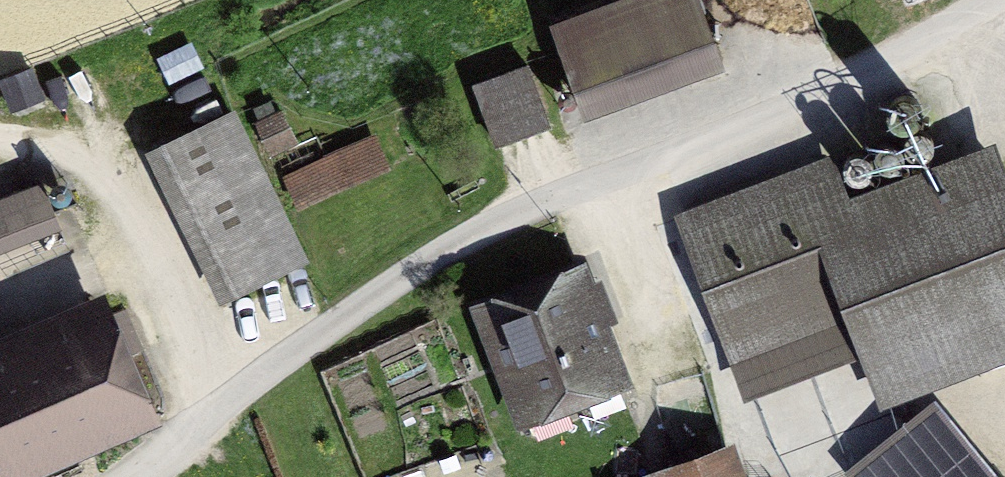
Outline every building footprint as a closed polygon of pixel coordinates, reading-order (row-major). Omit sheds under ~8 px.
[(723,61),(701,0),(597,0),(549,17),(583,111),(723,61)] [(528,59),(471,80),(495,145),(552,124),(528,59)] [(45,96),(34,64),(0,76),(0,77),(11,108),(45,96)] [(145,146),(220,301),(310,257),(236,103),(145,146)] [(299,142),(282,107),(254,121),(272,156),(299,142)] [(391,166),(375,131),(281,175),(298,210),(391,166)] [(673,211),(689,248),(743,396),(860,352),(880,404),(1004,356),(1004,160),(995,134),(952,153),(851,191),(842,170),(814,156),(783,169),(673,211)] [(0,193),(0,251),(62,227),(43,177),(0,193)] [(586,255),(468,299),(516,426),(634,382),(611,320),(618,318),(612,303),(601,275),(594,277),(586,255)] [(107,284),(0,329),(0,476),(29,476),(27,473),(32,470),(114,436),(163,415),(107,284)] [(845,476),(999,476),(935,400),(844,476),(845,476)] [(624,476),(749,476),(735,438),(635,473),(624,476)]
